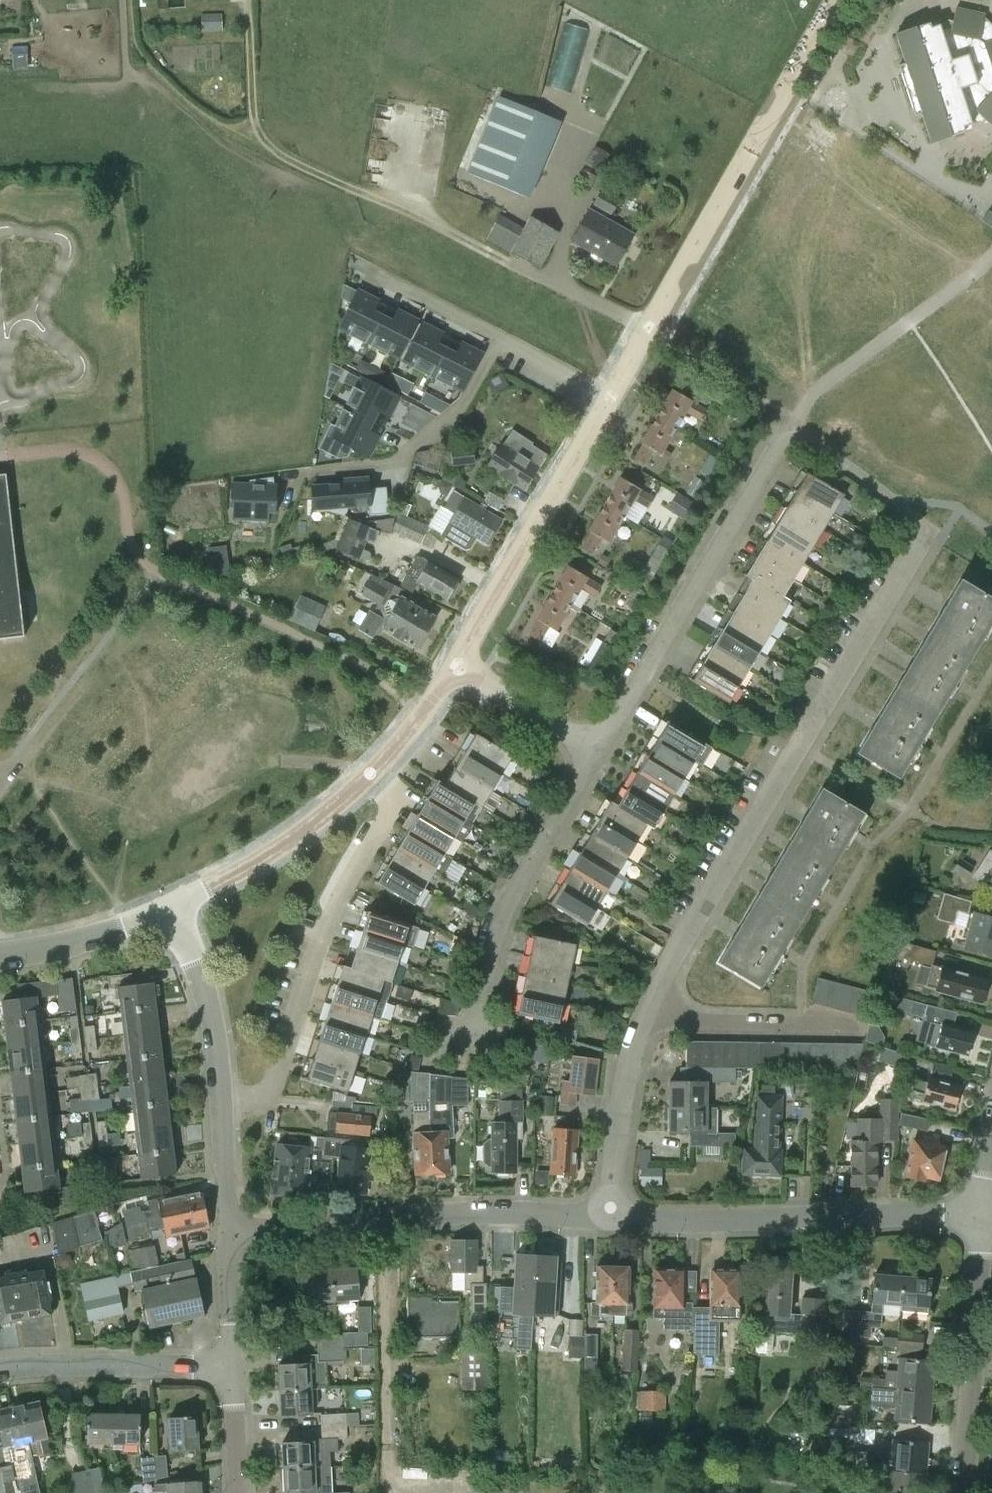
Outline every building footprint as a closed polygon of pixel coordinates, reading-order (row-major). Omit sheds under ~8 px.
[(954,9),(952,21),(945,20),(945,23),(930,28),(929,23),(895,34),(905,64),(898,66),(915,116),(921,114),(931,143),(965,132),(963,128),(978,123),(980,125),(984,120),(991,127),(991,23),(983,15),(954,9)] [(548,85),(571,92),(589,29),(566,23),(548,85)] [(26,58),(14,59),(15,72),(26,71),(26,58)] [(468,174),(525,197),(556,119),(499,96),(468,174)] [(608,155),(594,147),(584,165),(598,172),(608,155)] [(576,180),(589,187),(594,177),(582,170),(576,180)] [(593,205),(611,215),(619,201),(601,191),(593,205)] [(589,210),(571,241),(590,252),(590,255),(596,258),(599,257),(615,266),(633,235),(589,210)] [(486,239),(538,269),(558,233),(530,216),(523,229),(499,216),(486,239)] [(357,292),(342,284),(340,297),(351,303),(357,292)] [(377,302),(357,291),(357,292),(351,303),(339,327),(350,332),(348,335),(364,344),(366,341),(369,342),(380,320),(370,315),(377,302)] [(390,325),(380,320),(369,342),(371,344),(370,347),(386,355),(388,352),(398,357),(416,322),(397,312),(390,325)] [(441,334),(421,324),(403,360),(414,365),(412,368),(428,377),(430,374),(433,375),(444,353),(434,348),(441,334)] [(454,358),(444,353),(433,375),(435,376),(434,379),(450,388),(452,385),(462,390),(480,355),(461,345),(454,358)] [(341,368),(331,363),(327,370),(338,375),(341,368)] [(381,368),(376,378),(384,382),(389,372),(381,368)] [(390,374),(384,385),(391,388),(397,378),(390,374)] [(387,416),(397,397),(362,379),(356,389),(353,388),(345,404),(348,406),(346,408),(369,420),(374,410),(387,416)] [(672,390),(656,417),(676,428),(685,412),(700,420),(705,411),(691,402),(691,401),(672,390)] [(424,392),(419,402),(426,406),(431,395),(424,392)] [(364,430),(369,420),(346,408),(345,411),(342,409),(334,426),(337,427),(331,438),(367,456),(377,436),(364,430)] [(676,428),(656,417),(641,444),(643,445),(635,459),(644,465),(652,451),(660,455),(676,428)] [(531,445),(532,444),(531,443),(512,431),(504,445),(501,444),(487,467),(496,472),(496,473),(524,491),(539,467),(538,467),(546,455),(531,445)] [(441,453),(442,464),(451,463),(451,465),(473,463),(472,448),(449,450),(450,452),(441,453)] [(709,477),(699,472),(694,482),(703,488),(709,477)] [(12,474),(0,476),(0,641),(30,638),(12,474)] [(807,474),(796,492),(833,514),(844,496),(807,474)] [(222,506),(221,517),(257,520),(257,512),(264,512),(265,493),(264,493),(262,476),(239,479),(238,482),(220,481),(219,505),(222,506)] [(620,478),(604,505),(623,516),(637,524),(647,508),(653,499),(639,490),(620,478)] [(342,513),(345,507),(365,508),(365,519),(383,520),(385,493),(368,492),(368,482),(344,480),(343,484),(311,482),(310,505),(325,506),(342,513)] [(698,498),(703,488),(694,482),(688,493),(698,498)] [(453,514),(440,536),(451,542),(456,541),(462,531),(487,545),(501,520),(453,491),(443,508),(453,514)] [(796,492),(786,509),(823,531),(833,514),(796,492)] [(695,505),(677,494),(670,505),(688,516),(695,505)] [(623,516),(604,505),(588,531),(590,532),(582,547),(592,552),(600,538),(607,543),(623,516)] [(786,509),(776,525),(813,547),(823,531),(786,509)] [(391,531),(419,544),(427,527),(399,514),(391,531)] [(334,550),(358,559),(371,528),(347,519),(334,550)] [(776,525),(766,542),(803,564),(802,565),(812,570),(822,553),(813,547),(776,525)] [(672,541),(662,536),(657,544),(668,550),(672,541)] [(289,542),(279,545),(282,556),(293,552),(289,542)] [(766,542),(756,559),(793,581),(802,565),(803,564),(766,542)] [(668,550),(657,544),(637,582),(647,588),(668,550)] [(597,565),(605,569),(610,561),(602,556),(597,565)] [(400,584),(412,592),(417,583),(445,599),(444,600),(445,601),(458,578),(457,578),(456,579),(428,563),(417,557),(400,584)] [(745,576),(752,580),(753,580),(783,598),(783,597),(793,581),(756,559),(745,576)] [(227,562),(209,564),(211,579),(229,577),(227,562)] [(567,566),(552,593),(571,604),(579,610),(589,593),(595,597),(600,587),(586,579),(587,578),(567,566)] [(377,605),(373,613),(369,611),(358,630),(372,638),(374,635),(378,638),(383,629),(416,649),(435,618),(397,596),(400,590),(372,576),(369,580),(368,580),(360,594),(377,605)] [(752,580),(742,597),(779,619),(790,601),(783,597),(783,598),(753,580),(752,580)] [(926,638),(968,663),(991,623),(991,599),(960,580),(926,638)] [(634,610),(644,592),(634,586),(627,599),(628,600),(625,606),(634,610)] [(555,631),(571,604),(552,593),(536,620),(537,621),(529,635),(550,648),(558,633),(555,631)] [(286,619),(314,632),(325,607),(300,595),(286,619)] [(742,597),(732,614),(769,636),(779,619),(742,597)] [(732,614),(722,630),(759,653),(769,636),(732,614)] [(587,668),(594,672),(615,634),(608,630),(587,668)] [(722,630),(712,647),(749,669),(759,653),(722,630)] [(337,634),(329,632),(327,637),(345,645),(347,641),(341,636),(337,634)] [(926,638),(891,696),(933,721),(968,663),(926,638)] [(712,647),(702,665),(739,687),(749,669),(712,647)] [(739,687),(702,665),(692,681),(729,703),(739,687)] [(933,721),(891,696),(856,754),(898,779),(933,721)] [(713,749),(704,744),(668,722),(657,740),(694,762),(703,767),(713,749)] [(475,735),(464,753),(501,775),(512,757),(475,735)] [(657,740),(647,757),(684,779),(694,762),(657,740)] [(464,753),(455,769),(491,791),(501,775),(464,753)] [(647,757),(637,773),(674,795),(684,779),(647,757)] [(455,769),(445,785),(445,786),(482,807),(491,791),(455,769)] [(979,783),(991,794),(991,771),(979,783)] [(637,773),(627,790),(664,812),(674,795),(637,773)] [(438,781),(428,798),(472,824),(482,807),(445,786),(445,785),(438,781)] [(980,800),(983,803),(990,794),(977,784),(970,793),(975,797),(980,800)] [(822,789),(787,847),(829,872),(864,814),(822,789)] [(627,790),(617,806),(617,807),(647,825),(653,829),(664,812),(627,790)] [(418,815),(455,837),(462,841),(472,824),(428,798),(418,815)] [(533,802),(526,813),(534,817),(540,807),(533,802)] [(610,802),(600,820),(637,842),(647,825),(617,807),(617,806),(610,802)] [(533,819),(523,813),(517,823),(527,829),(533,819)] [(418,815),(408,832),(445,854),(455,837),(418,815)] [(600,820),(590,837),(626,859),(637,842),(600,820)] [(398,849),(434,871),(443,876),(453,859),(445,854),(408,832),(398,849)] [(590,837),(580,853),(617,875),(626,859),(590,837)] [(787,847),(752,905),(795,930),(829,872),(787,847)] [(398,849),(388,866),(425,887),(434,871),(398,849)] [(985,884),(986,882),(991,886),(991,853),(989,851),(973,877),(985,884)] [(580,853),(570,870),(607,892),(617,875),(580,853)] [(966,880),(973,867),(960,859),(952,871),(966,880)] [(425,887),(388,866),(377,883),(414,905),(425,887)] [(570,870),(560,886),(596,909),(607,892),(570,870)] [(596,909),(560,886),(549,904),(586,926),(596,909)] [(924,900),(926,893),(914,890),(912,897),(924,900)] [(359,892),(356,899),(367,905),(370,897),(359,892)] [(935,920),(953,925),(957,912),(967,914),(971,901),(943,893),(935,920)] [(474,920),(480,911),(470,904),(464,913),(474,920)] [(795,930),(752,905),(718,963),(760,988),(795,930)] [(368,912),(362,932),(403,945),(409,925),(368,912)] [(991,955),(991,918),(973,913),(963,947),(991,955)] [(362,932),(356,951),(397,964),(403,945),(362,932)] [(533,936),(529,956),(571,966),(575,945),(533,936)] [(891,955),(931,966),(935,951),(895,941),(891,955)] [(356,951),(350,968),(350,970),(383,980),(391,982),(397,964),(356,951)] [(529,956),(525,975),(567,985),(571,966),(529,956)] [(343,966),(337,984),(378,997),(383,980),(350,970),(350,968),(343,966)] [(936,991),(981,1003),(987,980),(942,968),(942,969),(931,966),(926,987),(936,990),(936,991)] [(130,973),(107,977),(109,988),(118,987),(121,1011),(155,1007),(152,983),(132,985),(130,973)] [(525,975),(521,995),(563,1005),(567,985),(525,975)] [(57,995),(59,1010),(75,1008),(71,978),(56,980),(57,995)] [(811,1004),(823,1007),(829,981),(818,978),(811,1004)] [(2,1000),(5,1024),(39,1020),(36,998),(57,995),(56,980),(17,985),(19,998),(2,1000)] [(823,1007),(834,1010),(841,984),(829,981),(823,1007)] [(331,1003),(372,1015),(381,1018),(387,999),(378,997),(337,984),(331,1003)] [(834,1010),(846,1013),(853,987),(841,984),(834,1010)] [(846,1013),(858,1016),(865,990),(853,987),(846,1013)] [(865,990),(858,1016),(870,1019),(876,993),(865,990)] [(563,1005),(521,995),(517,1015),(559,1024),(563,1005)] [(331,1003),(325,1021),(366,1034),(372,1015),(331,1003)] [(155,1007),(121,1011),(124,1035),(158,1030),(155,1007)] [(419,1031),(429,1034),(434,1019),(424,1016),(419,1031)] [(5,1024),(8,1049),(42,1045),(39,1020),(5,1024)] [(934,1048),(952,1052),(953,1051),(968,1055),(973,1033),(940,1025),(921,1020),(916,1043),(935,1047),(934,1048)] [(325,1021),(319,1040),(360,1053),(366,1034),(325,1021)] [(622,1025),(616,1022),(610,1026),(610,1033),(617,1036),(622,1032),(622,1025)] [(85,1027),(86,1040),(95,1039),(93,1026),(85,1027)] [(71,1042),(80,1041),(78,1028),(70,1029),(71,1042)] [(158,1030),(124,1035),(127,1059),(161,1054),(158,1030)] [(95,1039),(86,1040),(87,1052),(97,1051),(95,1039)] [(319,1040),(313,1058),(354,1071),(360,1053),(319,1040)] [(80,1041),(71,1042),(72,1054),(81,1053),(80,1041)] [(685,1067),(688,1067),(697,1067),(698,1041),(686,1041),(685,1067)] [(698,1041),(697,1067),(709,1068),(710,1042),(698,1041)] [(710,1042),(709,1068),(722,1068),(722,1042),(710,1042)] [(722,1068),(734,1068),(734,1042),(722,1042),(722,1068)] [(734,1068),(735,1068),(746,1068),(747,1042),(734,1042),(734,1068)] [(747,1042),(746,1068),(760,1068),(760,1042),(747,1042)] [(760,1042),(760,1068),(771,1068),(772,1043),(760,1042)] [(772,1043),(771,1068),(783,1068),(784,1043),(772,1043)] [(784,1043),(783,1068),(795,1069),(796,1043),(784,1043)] [(796,1043),(795,1069),(807,1069),(808,1043),(796,1043)] [(808,1043),(807,1069),(820,1069),(820,1043),(808,1043)] [(820,1043),(820,1069),(832,1069),(832,1043),(820,1043)] [(832,1043),(832,1069),(844,1070),(845,1044),(832,1043)] [(845,1044),(844,1070),(856,1070),(863,1044),(845,1044)] [(8,1049),(10,1073),(45,1069),(42,1045),(8,1049)] [(420,1057),(410,1054),(405,1069),(416,1072),(420,1057)] [(161,1055),(127,1060),(130,1084),(164,1079),(161,1055)] [(560,1104),(574,1106),(576,1093),(594,1095),(598,1059),(572,1056),(569,1082),(562,1081),(560,1104)] [(354,1071),(313,1058),(306,1079),(347,1092),(354,1071)] [(949,1080),(953,1068),(933,1063),(930,1075),(949,1080)] [(669,1082),(668,1108),(706,1108),(706,1082),(735,1082),(735,1068),(734,1068),(722,1068),(709,1068),(697,1067),(688,1067),(687,1082),(669,1082)] [(10,1073),(13,1096),(48,1092),(45,1069),(10,1073)] [(96,1074),(87,1075),(89,1088),(97,1087),(96,1074)] [(78,1076),(80,1089),(89,1088),(87,1075),(78,1076)] [(921,1101),(954,1110),(960,1087),(928,1078),(926,1083),(915,1080),(910,1098),(922,1101),(921,1101)] [(164,1079),(130,1084),(132,1107),(167,1103),(164,1079)] [(778,1145),(779,1139),(780,1096),(774,1095),(775,1085),(757,1085),(757,1095),(756,1095),(754,1138),(754,1139),(753,1139),(753,1149),(743,1149),(742,1174),(779,1176),(780,1145),(778,1145)] [(97,1087),(89,1088),(90,1101),(99,1100),(97,1087)] [(89,1088),(80,1089),(81,1102),(90,1101),(89,1088)] [(13,1096),(16,1120),(51,1116),(48,1092),(13,1096)] [(552,1117),(553,1096),(541,1095),(539,1116),(552,1117)] [(484,1144),(484,1162),(489,1166),(492,1166),(492,1172),(515,1172),(515,1122),(523,1122),(522,1100),(498,1100),(498,1127),(492,1127),(492,1140),(488,1140),(484,1144)] [(857,1141),(851,1141),(851,1186),(875,1186),(875,1142),(883,1142),(883,1141),(896,1141),(896,1100),(880,1100),(880,1120),(857,1120),(857,1141)] [(167,1103),(132,1107),(135,1131),(170,1127),(167,1103)] [(326,1131),(353,1133),(352,1141),(360,1142),(361,1134),(369,1135),(371,1117),(377,1117),(378,1107),(351,1105),(350,1114),(328,1112),(326,1131)] [(668,1108),(668,1133),(688,1134),(688,1146),(735,1146),(734,1133),(716,1133),(716,1108),(706,1108),(668,1108)] [(413,1133),(416,1175),(448,1173),(446,1137),(453,1137),(452,1110),(413,1113),(414,1133),(413,1133)] [(897,1125),(927,1132),(930,1120),(900,1113),(897,1125)] [(16,1120),(19,1145),(53,1140),(51,1116),(16,1120)] [(96,1122),(97,1135),(106,1134),(105,1121),(96,1122)] [(81,1124),(82,1137),(91,1136),(90,1123),(81,1124)] [(170,1127),(135,1131),(138,1155),(173,1151),(170,1127)] [(550,1174),(574,1176),(576,1141),(577,1142),(577,1130),(553,1128),(550,1174)] [(106,1134),(97,1135),(99,1148),(108,1147),(106,1134)] [(91,1136),(82,1137),(84,1149),(93,1149),(91,1136)] [(904,1177),(923,1181),(924,1177),(938,1180),(946,1147),(937,1145),(939,1140),(923,1136),(921,1142),(913,1140),(904,1177)] [(337,1190),(365,1193),(366,1179),(372,1180),(374,1163),(368,1163),(369,1149),(364,1149),(365,1141),(360,1142),(352,1141),(324,1138),(323,1149),(322,1157),(332,1158),(340,1159),(337,1190)] [(19,1145),(22,1169),(56,1164),(53,1140),(19,1145)] [(269,1192),(272,1196),(285,1197),(285,1195),(309,1198),(311,1182),(329,1184),(332,1158),(322,1157),(323,1149),(276,1144),(273,1180),(271,1180),(269,1192)] [(173,1151),(138,1155),(141,1179),(176,1175),(173,1151)] [(56,1164),(22,1169),(25,1193),(44,1190),(46,1202),(71,1199),(69,1187),(59,1188),(56,1164)] [(640,1167),(640,1183),(661,1184),(661,1168),(640,1167)] [(102,1171),(103,1182),(120,1180),(119,1173),(108,1173),(108,1170),(102,1171)] [(80,1186),(69,1187),(71,1199),(71,1201),(82,1200),(80,1186)] [(146,1221),(204,1209),(201,1191),(158,1199),(158,1201),(147,1203),(149,1210),(143,1212),(146,1221)] [(204,1209),(146,1221),(126,1225),(128,1240),(150,1235),(149,1231),(164,1228),(165,1237),(208,1228),(204,1209)] [(101,1239),(93,1210),(72,1217),(79,1247),(101,1239)] [(51,1223),(58,1254),(79,1247),(72,1217),(51,1223)] [(470,1290),(470,1321),(486,1320),(486,1284),(482,1284),(482,1266),(477,1266),(477,1240),(451,1240),(451,1272),(464,1272),(464,1290),(470,1290)] [(134,1271),(158,1266),(159,1266),(154,1245),(130,1251),(134,1271)] [(522,1301),(522,1312),(532,1313),(532,1317),(547,1318),(552,1318),(557,1257),(516,1254),(512,1300),(522,1301)] [(73,1260),(66,1256),(59,1260),(59,1267),(66,1271),(73,1268),(73,1260)] [(159,1266),(158,1266),(134,1271),(130,1272),(134,1292),(141,1291),(149,1327),(198,1317),(204,1315),(196,1278),(195,1278),(191,1259),(159,1266)] [(798,1334),(797,1340),(823,1341),(826,1299),(801,1297),(799,1314),(789,1313),(793,1262),(769,1260),(765,1315),(767,1315),(766,1332),(798,1334)] [(355,1267),(330,1269),(333,1303),(358,1300),(355,1267)] [(613,1315),(613,1267),(596,1267),(596,1303),(591,1303),(591,1315),(613,1315)] [(629,1267),(613,1267),(613,1315),(630,1316),(630,1312),(631,1312),(631,1304),(629,1303),(629,1267)] [(668,1271),(656,1271),(656,1306),(657,1306),(657,1317),(666,1317),(666,1327),(694,1327),(694,1305),(684,1305),(683,1271),(680,1271),(678,1268),(671,1268),(668,1271)] [(720,1318),(739,1319),(739,1272),(736,1272),(735,1268),(727,1268),(725,1271),(713,1271),(712,1291),(697,1290),(695,1335),(720,1336),(720,1318)] [(330,1269),(305,1271),(309,1305),(333,1303),(330,1269)] [(0,1279),(0,1323),(50,1314),(43,1271),(29,1274),(28,1271),(4,1276),(4,1278),(0,1279)] [(899,1306),(902,1277),(874,1274),(871,1312),(856,1311),(854,1337),(870,1338),(871,1328),(880,1328),(882,1304),(899,1306)] [(81,1284),(89,1321),(122,1313),(114,1277),(81,1284)] [(931,1279),(902,1277),(899,1306),(900,1306),(899,1311),(927,1313),(927,1308),(929,1308),(931,1279)] [(406,1298),(407,1339),(458,1338),(457,1302),(431,1302),(431,1298),(406,1298)] [(358,1332),(371,1332),(370,1307),(357,1307),(358,1332)] [(856,1311),(843,1310),(840,1342),(853,1343),(854,1337),(856,1311)] [(620,1370),(636,1372),(639,1330),(624,1329),(620,1370)] [(895,1349),(899,1349),(920,1350),(922,1350),(923,1334),(897,1333),(895,1349)] [(584,1362),(597,1363),(597,1334),(584,1334),(584,1337),(584,1359),(584,1362)] [(341,1335),(316,1337),(317,1350),(342,1348),(341,1335)] [(584,1359),(584,1337),(569,1336),(568,1358),(584,1359)] [(342,1348),(317,1350),(317,1354),(318,1362),(325,1362),(343,1361),(342,1348)] [(461,1390),(487,1390),(487,1348),(461,1348),(461,1390)] [(860,1386),(871,1387),(931,1391),(934,1360),(919,1359),(920,1350),(899,1349),(899,1357),(898,1357),(897,1372),(885,1371),(885,1379),(861,1377),(860,1386)] [(277,1365),(278,1390),(315,1389),(326,1388),(325,1362),(318,1362),(317,1354),(301,1355),(302,1364),(277,1365)] [(931,1391),(871,1387),(870,1396),(875,1396),(874,1406),(894,1408),(894,1420),(929,1422),(931,1391)] [(315,1389),(278,1390),(279,1415),(311,1414),(311,1403),(316,1403),(315,1389)] [(666,1391),(641,1391),(641,1411),(666,1411),(666,1391)] [(0,1469),(0,1492),(41,1492),(34,1456),(49,1453),(38,1402),(11,1408),(18,1445),(2,1449),(5,1468),(0,1469)] [(833,1426),(852,1427),(853,1405),(834,1404),(833,1426)] [(5,1468),(2,1449),(18,1445),(11,1408),(0,1410),(0,1434),(3,1447),(0,1447),(0,1469),(5,1468)] [(103,1449),(113,1449),(114,1414),(87,1413),(87,1443),(103,1444),(103,1449)] [(114,1414),(113,1449),(123,1449),(123,1444),(139,1444),(140,1415),(114,1414)] [(320,1415),(321,1427),(346,1426),(346,1414),(320,1415)] [(168,1418),(170,1451),(199,1449),(197,1416),(168,1418)] [(280,1443),(281,1468),(328,1467),(328,1452),(337,1452),(336,1440),(347,1439),(346,1426),(321,1427),(321,1442),(280,1443)] [(892,1440),(890,1471),(925,1473),(927,1442),(892,1440)] [(854,1468),(865,1469),(878,1470),(879,1462),(866,1460),(867,1452),(856,1451),(854,1468)] [(165,1455),(152,1457),(156,1480),(167,1477),(165,1455)] [(156,1480),(152,1457),(140,1458),(143,1483),(156,1480)] [(349,1492),(329,1492),(328,1467),(281,1468),(281,1492),(324,1492),(349,1492)] [(70,1478),(73,1491),(73,1492),(101,1492),(105,1492),(99,1468),(74,1472),(72,1472),(73,1477),(70,1478)] [(865,1469),(864,1478),(878,1480),(878,1470),(865,1469)] [(890,1471),(888,1492),(923,1492),(925,1473),(890,1471)] [(167,1492),(201,1492),(201,1481),(166,1483),(166,1485),(158,1485),(158,1490),(167,1489),(167,1492)]
